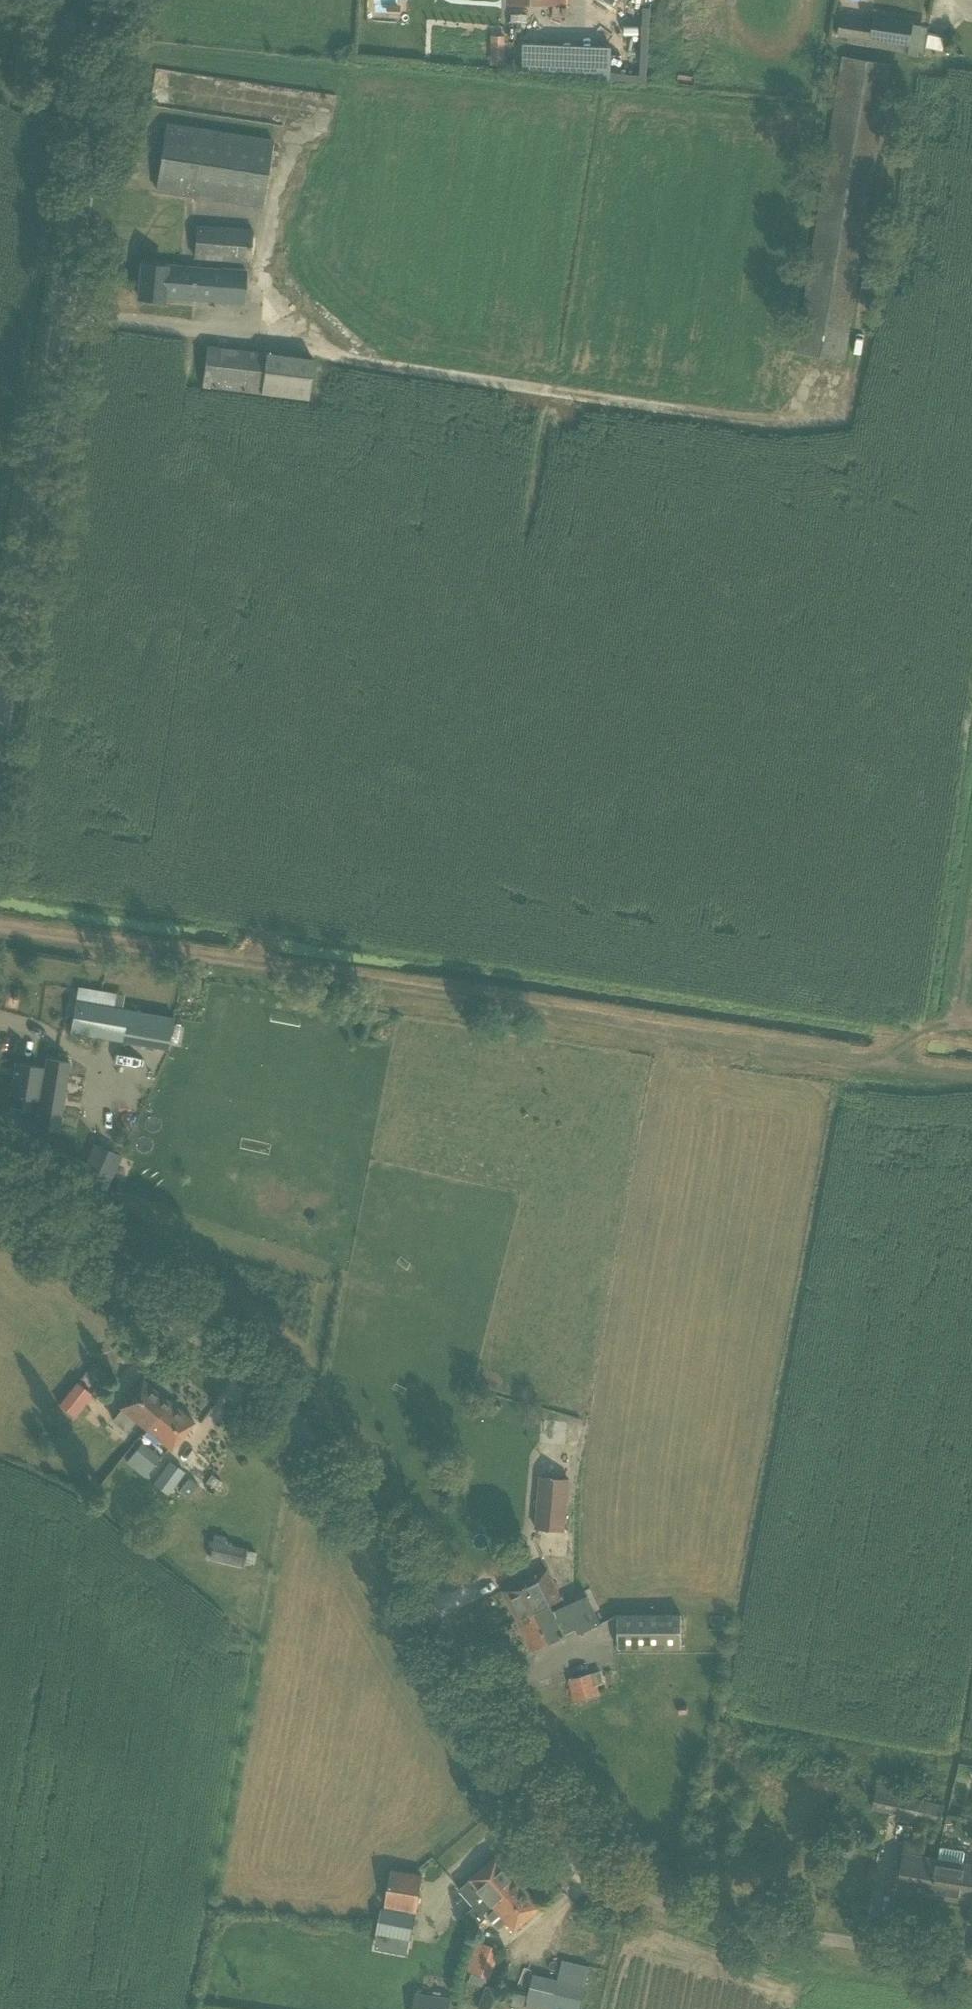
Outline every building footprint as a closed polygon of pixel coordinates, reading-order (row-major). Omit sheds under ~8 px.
[(908,57),(925,59),(930,26),(875,18),(874,25),(841,20),(839,33),(849,35),(848,44),(909,53),(908,57)] [(493,34),(493,63),(505,63),(505,34),(493,34)] [(611,45),(523,43),(522,73),(610,75),(611,45)] [(797,353),(845,360),(891,64),(844,57),(797,353)] [(156,190),(263,206),(273,142),(167,125),(156,190)] [(194,258),(249,262),(252,230),(197,225),(194,258)] [(163,295),(245,302),(247,272),(224,270),(224,272),(163,267),(143,265),(140,298),(160,300),(162,300),(163,295)] [(202,387),(308,399),(313,360),(207,347),(202,387)] [(70,1033),(170,1050),(176,1018),(76,1001),(70,1033)] [(11,1095),(52,1102),(52,1101),(55,1081),(71,1084),(73,1073),(17,1063),(11,1095)] [(85,1166),(112,1178),(122,1156),(94,1144),(85,1166)] [(119,1408),(145,1429),(168,1401),(142,1380),(119,1408)] [(75,1387),(63,1409),(76,1416),(88,1394),(75,1387)] [(145,1429),(171,1450),(194,1422),(168,1401),(145,1429)] [(127,1463),(145,1477),(160,1457),(142,1444),(127,1463)] [(158,1479),(172,1488),(182,1473),(168,1463),(158,1479)] [(537,1529),(566,1532),(571,1479),(542,1476),(537,1529)] [(188,1478),(179,1490),(190,1497),(198,1485),(188,1478)] [(210,1558),(243,1566),(244,1562),(253,1564),(256,1552),(224,1544),(225,1538),(214,1535),(212,1542),(209,1541),(208,1545),(213,1546),(210,1558)] [(503,1590),(518,1621),(550,1605),(564,1598),(549,1568),(503,1590)] [(518,1621),(533,1651),(565,1635),(565,1634),(575,1629),(578,1634),(601,1623),(587,1595),(554,1611),(550,1605),(518,1621)] [(619,1615),(619,1649),(682,1649),(681,1614),(619,1615)] [(569,1678),(575,1702),(599,1696),(592,1673),(572,1679),(571,1678),(569,1678)] [(879,1777),(873,1812),(941,1823),(945,1802),(895,1793),(897,1780),(879,1777)] [(906,1842),(897,1890),(931,1896),(937,1860),(925,1858),(927,1846),(906,1842)] [(464,1915),(474,1927),(485,1918),(482,1915),(492,1905),(520,1882),(498,1856),(459,1889),(474,1907),(464,1915)] [(931,1896),(971,1903),(971,1898),(971,1867),(962,1865),(937,1860),(931,1896)] [(374,1947),(408,1953),(422,1875),(392,1869),(385,1908),(381,1907),(374,1947)] [(506,1922),(514,1931),(541,1907),(520,1882),(492,1905),(495,1908),(487,1915),(499,1928),(506,1922)] [(474,1941),(470,1973),(496,1976),(500,1945),(474,1941)] [(590,1964),(561,1958),(556,1980),(535,1975),(527,2008),(580,2008),(590,1964)] [(482,2008),(491,2008),(497,1991),(485,1987),(478,2007),(482,2008)] [(451,1998),(418,1992),(415,2008),(449,2008),(451,1998)]
